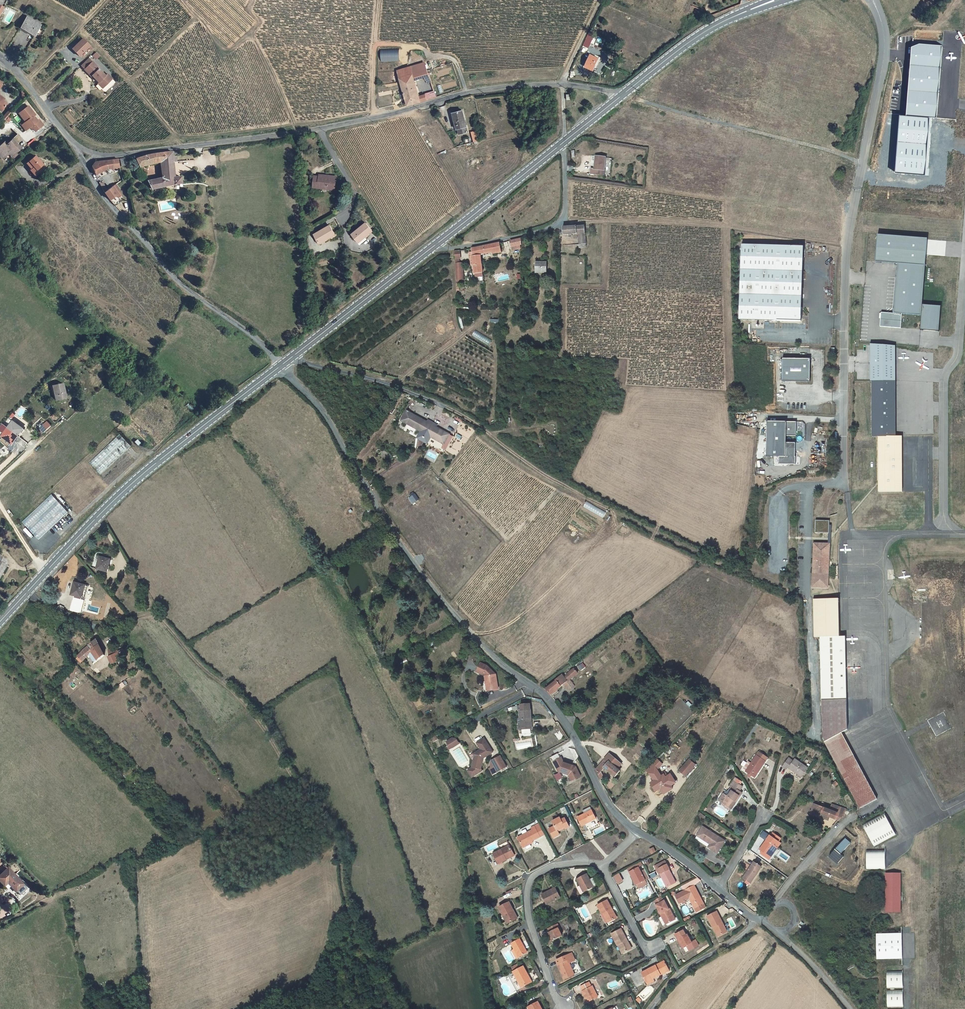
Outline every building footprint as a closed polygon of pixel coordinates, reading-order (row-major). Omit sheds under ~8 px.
[(16,31),(29,39),(36,28),(23,20),(16,31)] [(80,58),(91,47),(83,38),(71,49),(80,58)] [(900,116),(895,172),(924,175),(929,116),(936,117),(942,46),(919,44),(911,47),(905,116),(900,116)] [(579,65),(587,69),(593,56),(584,53),(579,65)] [(81,69),(89,62),(86,59),(79,66),(81,69)] [(102,86),(109,79),(104,74),(102,76),(95,69),(96,69),(89,61),(89,62),(81,69),(88,76),(89,75),(95,82),(97,81),(102,86)] [(412,64),(396,68),(399,79),(405,105),(419,100),(413,78),(424,75),(425,80),(429,79),(425,63),(413,66),(412,64)] [(26,107),(17,115),(24,123),(22,125),(26,130),(29,127),(33,133),(41,126),(37,121),(35,122),(32,117),(33,116),(26,107)] [(7,122),(13,117),(8,111),(2,116),(7,122)] [(458,111),(448,113),(451,129),(453,129),(454,134),(463,132),(458,111)] [(10,141),(5,145),(6,147),(5,148),(1,144),(0,145),(0,156),(3,158),(7,155),(9,158),(18,150),(10,141)] [(172,154),(146,158),(142,160),(144,169),(158,167),(161,182),(147,185),(149,192),(180,188),(179,180),(174,180),(173,164),(175,164),(175,159),(172,159),(172,154)] [(600,164),(601,164),(602,156),(593,155),(591,167),(588,167),(587,171),(601,174),(602,169),(600,168),(600,164)] [(43,168),(33,157),(28,162),(33,167),(30,170),(28,171),(34,177),(43,168)] [(106,174),(119,173),(116,164),(107,165),(99,165),(96,166),(94,167),(92,168),(91,170),(90,171),(95,180),(106,174)] [(314,179),(313,190),(336,191),(337,178),(319,177),(319,179),(314,179)] [(108,194),(106,196),(112,203),(118,209),(123,204),(121,199),(122,198),(121,193),(116,187),(113,189),(110,192),(108,194)] [(365,237),(372,231),(365,223),(351,235),(357,242),(364,236),(365,237)] [(567,226),(562,227),(562,234),(567,234),(568,236),(570,236),(570,233),(576,233),(575,247),(582,246),(582,225),(567,226)] [(315,238),(321,248),(331,243),(331,241),(336,238),(331,229),(315,238)] [(929,238),(879,235),(878,261),(900,262),(927,264),(929,238)] [(489,247),(496,246),(497,248),(499,248),(497,239),(477,243),(478,250),(489,247)] [(802,244),(740,242),(737,317),(799,319),(802,244)] [(470,246),(468,247),(469,251),(470,250),(472,260),(473,271),(480,270),(478,250),(477,243),(470,244),(470,246)] [(459,263),(459,257),(452,257),(453,276),(460,275),(460,274),(461,273),(460,263),(459,263)] [(543,272),(544,261),(533,260),(532,271),(543,272)] [(927,264),(900,262),(896,312),(903,313),(923,314),(924,304),(927,264)] [(942,305),(924,304),(923,314),(922,329),(940,331),(942,305)] [(902,327),(903,313),(896,312),(882,311),(880,325),(902,327)] [(897,346),(871,343),(871,380),(896,380),(897,346)] [(810,358),(782,358),(782,380),(810,380),(810,358)] [(871,380),(872,435),(897,435),(896,380),(871,380)] [(66,396),(63,381),(52,384),(56,399),(66,396)] [(400,421),(420,431),(416,438),(426,444),(430,437),(443,444),(449,434),(405,411),(400,421)] [(797,420),(766,419),(765,456),(779,456),(779,463),(795,463),(795,443),(784,442),(785,434),(797,434),(797,420)] [(15,420),(2,434),(12,442),(24,427),(15,420)] [(39,429),(43,433),(52,425),(47,421),(39,429)] [(459,423),(457,431),(462,433),(461,435),(471,439),(474,428),(459,423)] [(116,460),(131,446),(121,435),(103,451),(105,452),(109,448),(113,453),(111,454),(116,460)] [(880,491),(904,491),(903,437),(903,435),(897,435),(880,436),(880,491)] [(38,538),(68,512),(52,493),(22,520),(38,538)] [(829,521),(817,520),(816,532),(828,532),(829,521)] [(818,544),(816,544),(815,586),(828,586),(829,544),(818,544)] [(111,559),(100,556),(97,568),(107,571),(111,559)] [(71,594),(82,596),(85,585),(74,582),(71,594)] [(820,634),(839,634),(838,596),(813,596),(814,634),(820,634)] [(845,634),(839,634),(820,634),(821,696),(821,697),(846,696),(846,669),(845,634)] [(79,652),(84,657),(88,653),(92,650),(98,656),(104,651),(98,637),(91,642),(85,647),(79,652)] [(118,644),(109,648),(111,654),(120,650),(118,644)] [(123,657),(120,650),(111,654),(110,655),(113,661),(120,658),(123,657)] [(483,663),(476,661),(474,670),(480,672),(481,671),(484,673),(486,680),(485,681),(487,687),(497,684),(493,670),(483,663)] [(565,677),(562,674),(548,688),(554,695),(560,689),(559,688),(565,682),(571,687),(577,682),(572,676),(579,669),(575,665),(566,674),(567,675),(565,677)] [(846,726),(846,696),(821,697),(822,735),(823,737),(840,730),(846,726)] [(522,699),(513,701),(514,706),(513,707),(517,725),(518,725),(519,729),(527,727),(526,723),(528,723),(524,705),(523,705),(522,699)] [(859,805),(875,797),(840,730),(823,737),(859,805)] [(484,758),(482,755),(494,748),(486,734),(479,738),(482,745),(475,749),(477,753),(475,755),(476,756),(474,762),(469,766),(472,772),(483,766),(482,764),(484,758)] [(490,764),(493,770),(507,763),(502,752),(493,757),(492,763),(490,764)] [(564,752),(556,756),(562,767),(563,766),(572,769),(574,775),(583,771),(579,761),(578,762),(575,761),(575,760),(567,757),(564,752)] [(615,765),(618,761),(611,755),(598,768),(601,774),(603,772),(607,767),(619,776),(623,771),(615,765)] [(760,777),(771,762),(762,756),(754,768),(752,771),(760,777)] [(660,758),(650,769),(654,773),(665,762),(660,758)] [(700,764),(693,758),(684,769),(690,775),(700,764)] [(788,768),(790,770),(797,761),(794,759),(788,768)] [(807,777),(813,769),(801,760),(799,762),(795,768),(807,777)] [(799,762),(797,761),(790,770),(792,771),(795,768),(799,762)] [(668,774),(657,781),(662,788),(665,787),(668,792),(676,787),(668,774)] [(723,800),(726,803),(729,805),(728,807),(732,810),(733,807),(735,809),(746,793),(743,791),(747,786),(744,784),(739,782),(737,780),(734,785),(737,787),(731,796),(727,793),(723,800)] [(822,818),(824,814),(841,822),(846,817),(849,812),(836,805),(834,809),(821,802),(815,814),(822,818)] [(581,815),(585,823),(589,821),(591,825),(601,820),(594,804),(586,808),(588,811),(581,815)] [(874,846),(895,833),(882,812),(861,824),(874,846)] [(559,818),(552,821),(556,830),(563,826),(565,828),(569,826),(564,818),(560,820),(559,818)] [(534,829),(520,836),(524,844),(535,839),(547,833),(541,822),(533,826),(534,829)] [(700,835),(698,838),(713,848),(720,853),(728,841),(706,825),(700,834),(700,835)] [(779,848),(783,843),(773,835),(762,850),(764,851),(770,856),(777,846),(779,848)] [(845,856),(842,853),(852,842),(846,837),(829,857),(838,864),(845,856)] [(501,862),(509,858),(509,857),(516,853),(511,844),(496,852),(501,862)] [(777,846),(770,856),(764,851),(762,853),(771,860),(779,848),(777,846)] [(7,848),(1,853),(3,856),(9,851),(7,848)] [(885,868),(885,850),(867,849),(866,868),(885,868)] [(668,859),(659,862),(662,867),(661,867),(667,881),(676,877),(668,859)] [(745,878),(753,884),(764,868),(756,862),(745,878)] [(640,865),(631,869),(633,873),(632,874),(636,883),(639,882),(645,879),(647,878),(640,865)] [(0,876),(0,878),(6,884),(9,881),(19,891),(22,891),(27,886),(26,882),(10,866),(0,876)] [(589,871),(579,876),(586,889),(596,884),(589,871)] [(613,875),(616,884),(623,882),(620,873),(613,875)] [(885,873),(885,911),(900,911),(900,873),(885,873)] [(700,909),(706,905),(704,902),(705,901),(701,894),(702,893),(696,883),(695,883),(689,887),(678,893),(683,901),(690,896),(689,894),(691,894),(700,909)] [(543,893),(548,902),(562,895),(557,885),(543,893)] [(664,894),(657,897),(659,902),(666,898),(664,894)] [(619,915),(610,897),(600,902),(604,910),(606,909),(611,919),(619,915)] [(515,906),(510,898),(501,904),(509,920),(517,915),(513,907),(515,906)] [(666,898),(659,902),(658,903),(662,911),(663,911),(665,913),(666,913),(670,921),(678,917),(672,906),(671,906),(667,898),(666,898)] [(719,911),(710,915),(718,936),(728,933),(719,911)] [(559,921),(550,926),(551,930),(550,930),(554,938),(564,933),(560,926),(561,925),(559,921)] [(634,946),(623,926),(614,930),(620,942),(623,940),(624,943),(623,943),(626,950),(634,946)] [(685,927),(677,931),(680,937),(681,937),(685,945),(689,944),(691,949),(700,944),(698,939),(694,941),(690,932),(688,933),(685,927)] [(876,934),(877,959),(902,958),(902,933),(876,934)] [(518,955),(528,949),(521,936),(513,940),(516,946),(514,947),(518,955)] [(566,953),(558,957),(560,961),(559,962),(566,977),(576,972),(569,957),(568,958),(566,953)] [(670,966),(666,958),(643,970),(648,980),(655,976),(662,972),(662,971),(670,966)] [(527,973),(529,972),(524,964),(515,969),(517,973),(512,975),(519,988),(532,981),(527,973)] [(902,987),(902,971),(887,971),(887,987),(902,987)] [(591,979),(583,983),(585,988),(584,988),(589,999),(600,994),(594,983),(593,984),(591,979)] [(902,1006),(902,990),(887,990),(887,1007),(902,1006)] [(531,1002),(534,1008),(533,1008),(545,1008),(539,998),(531,1002)]
